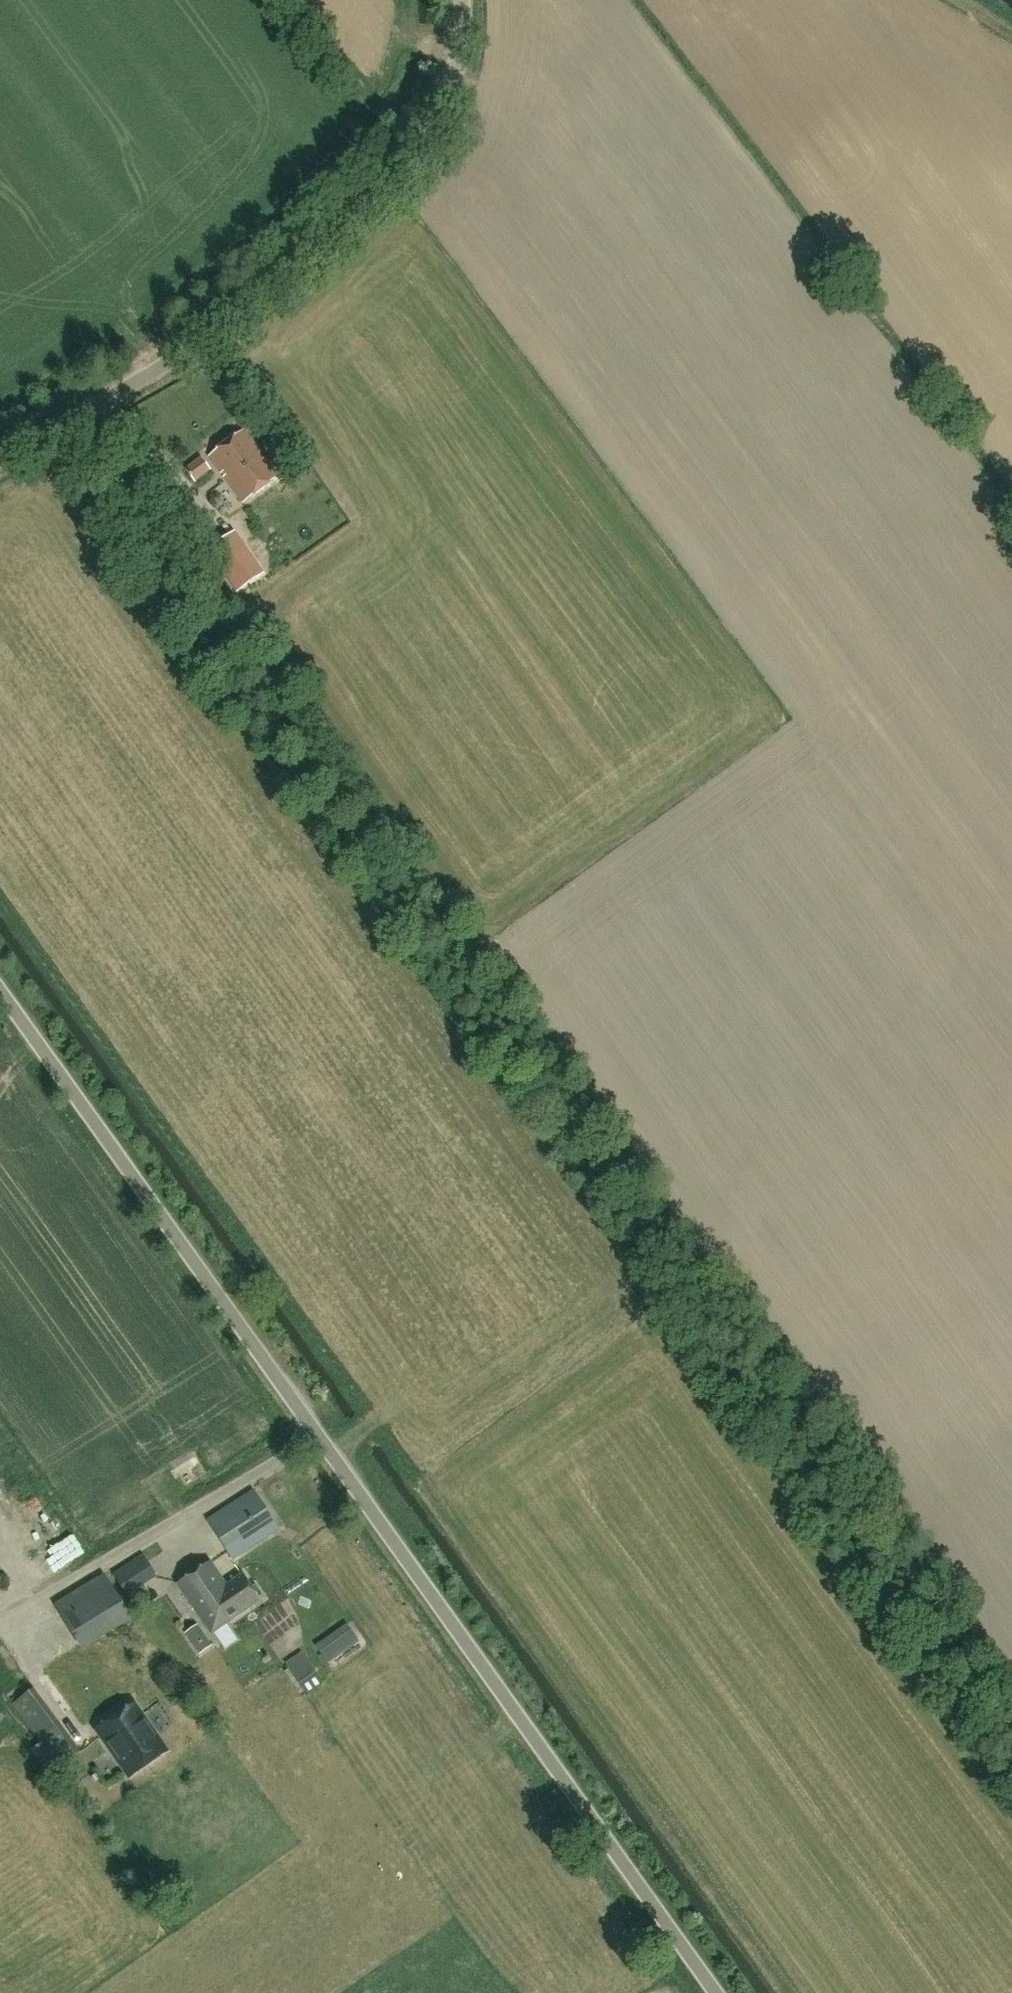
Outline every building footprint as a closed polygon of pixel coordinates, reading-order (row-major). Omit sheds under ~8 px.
[(245,501),(279,476),(244,429),(210,455),(245,501)] [(195,481),(210,469),(201,456),(185,468),(195,481)] [(233,531),(205,551),(235,594),(263,574),(233,531)] [(233,1559),(279,1529),(254,1490),(208,1520),(233,1559)] [(53,1541),(66,1532),(49,1508),(37,1517),(53,1541)] [(144,1584),(157,1576),(143,1554),(112,1573),(130,1601),(147,1590),(144,1584)] [(210,1633),(260,1600),(243,1574),(227,1584),(211,1560),(177,1582),(210,1633)] [(112,1630),(131,1619),(104,1574),(54,1604),(73,1634),(80,1647),(111,1629),(112,1630)] [(271,1635),(300,1615),(291,1603),(263,1623),(271,1635)] [(328,1663),(360,1642),(347,1623),(316,1645),(328,1663)] [(199,1654),(212,1645),(197,1624),(185,1633),(199,1654)] [(306,1693),(322,1681),(302,1652),(285,1662),(306,1693)] [(51,1775),(80,1751),(34,1688),(13,1703),(41,1741),(31,1749),(51,1775)] [(167,1751),(134,1702),(96,1729),(129,1777),(167,1751)]
